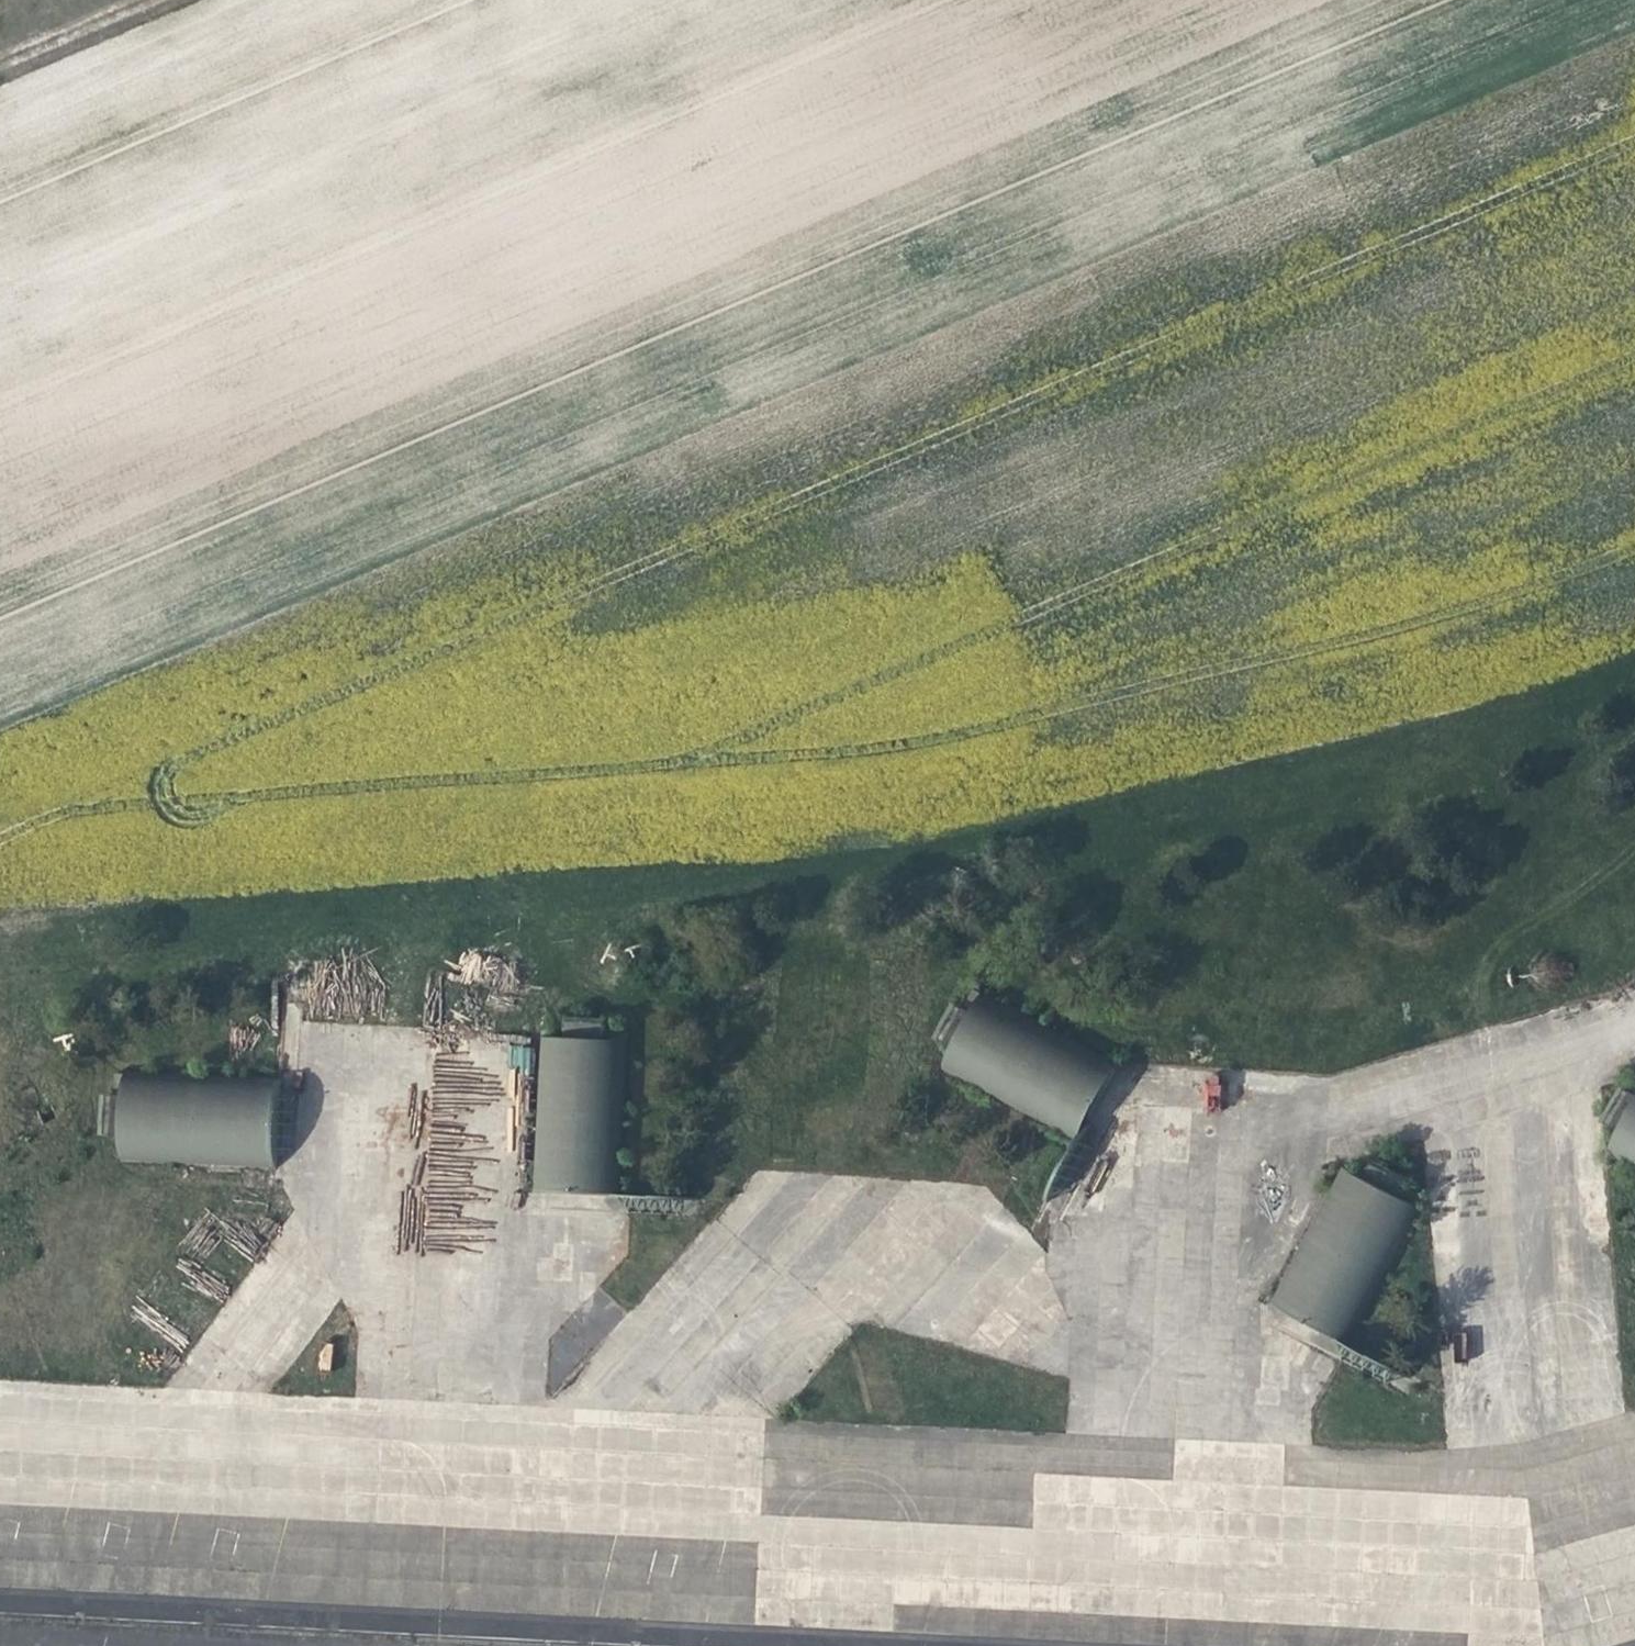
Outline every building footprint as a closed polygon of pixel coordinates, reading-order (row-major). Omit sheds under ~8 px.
[(938,1069),(1074,1138),(1112,1066),(975,996),(938,1069)] [(539,1035),(532,1190),(619,1194),(625,1039),(539,1035)] [(275,1166),(276,1084),(121,1081),(120,1163),(275,1166)] [(1634,1170),(1634,1095),(1602,1151),(1634,1170)] [(1343,1170),(1270,1305),(1342,1344),(1415,1209),(1343,1170)]
